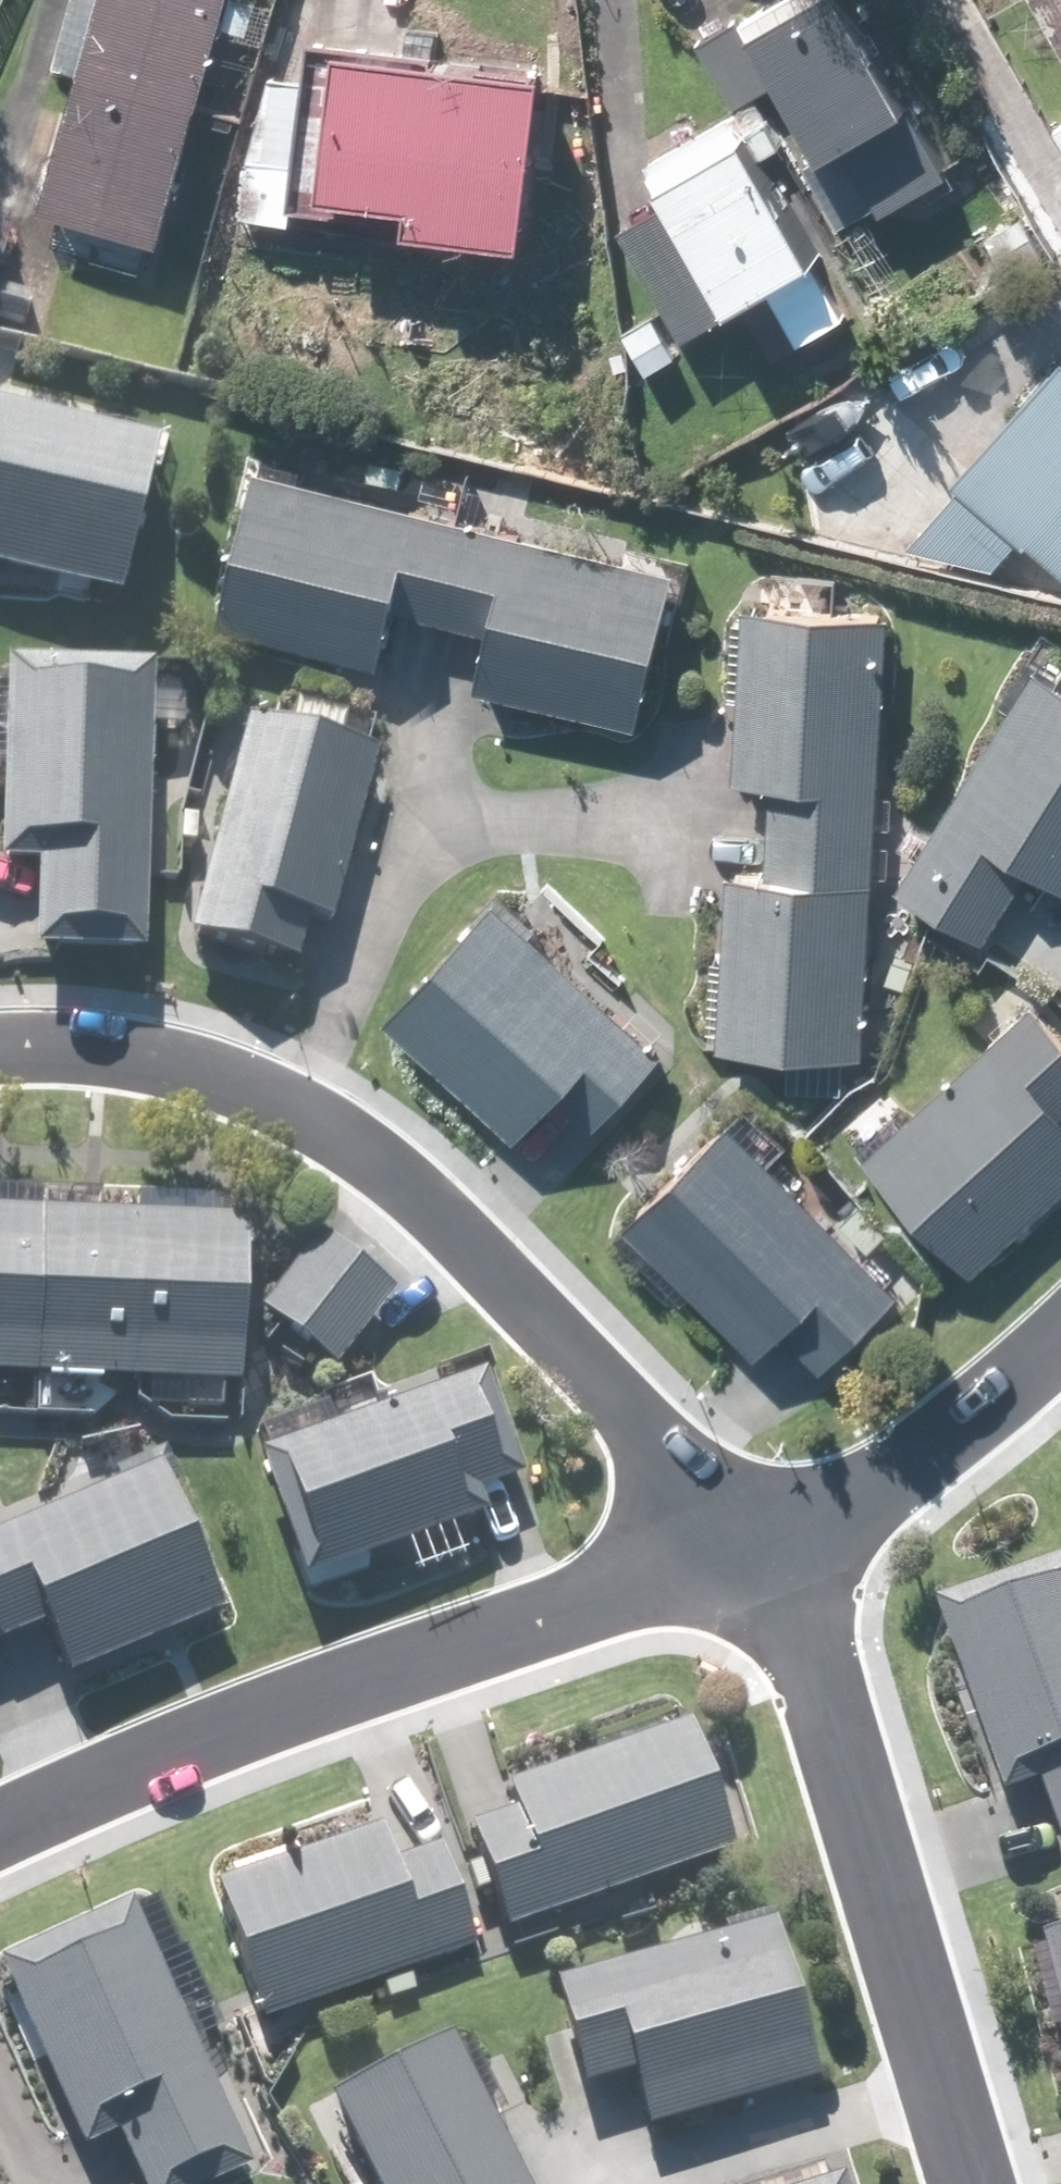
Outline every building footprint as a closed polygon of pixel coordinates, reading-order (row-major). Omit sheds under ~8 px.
[(174,236),(233,0),(78,0),(63,61),(82,66),(48,205),(174,236)] [(873,0),(769,0),(758,6),(836,146),(808,161),(845,227),(964,162),(873,0)] [(1060,21),(1060,0),(1049,0),(1060,21)] [(273,68),(257,212),(326,220),(328,206),(544,230),(563,57),(320,30),(315,72),(273,68)] [(860,308),(743,104),(657,153),(678,189),(626,219),(690,331),(776,282),(808,337),(860,308)] [(0,219),(0,277),(16,223),(0,219)] [(958,475),(1060,566),(1060,360),(958,475)] [(0,395),(0,566),(129,597),(168,436),(0,395)] [(686,561),(262,459),(223,622),(390,662),(404,604),(498,626),(483,684),(647,724),(686,561)] [(870,1052),(900,605),(741,595),(735,690),(747,691),(741,774),(777,777),(771,867),(735,865),(729,953),(717,952),(711,1042),(870,1052)] [(154,951),(161,658),(12,654),(7,860),(44,861),(41,948),(154,951)] [(907,877),(995,932),(1035,868),(1060,884),(1060,664),(1047,655),(907,877)] [(252,712),(191,927),(307,960),(319,917),(340,923),(388,750),(252,712)] [(673,1048),(504,890),(391,1009),(525,1134),(566,1091),(601,1124),(673,1048)] [(871,1147),(982,1269),(1060,1198),(1060,1016),(1041,993),(871,1147)] [(912,1289),(738,1112),(632,1215),(765,1352),(792,1327),(832,1367),(912,1289)] [(0,1207),(0,1372),(244,1383),(251,1217),(0,1207)] [(324,1233),(265,1308),(339,1366),(399,1290),(324,1233)] [(489,1370),(265,1453),(312,1578),(491,1512),(482,1490),(528,1473),(489,1370)] [(0,1535),(0,1644),(51,1622),(72,1671),(226,1606),(166,1464),(0,1535)] [(946,1598),(1017,1794),(1050,1782),(1060,1813),(1060,1557),(946,1598)] [(475,1826),(511,1924),(733,1845),(688,1717),(513,1780),(524,1809),(475,1826)] [(390,1821),(219,1875),(262,2007),(477,1938),(444,1836),(399,1851),(390,1821)] [(139,1894),(5,1951),(86,2139),(121,2124),(147,2183),(197,2183),(254,2160),(139,1894)] [(779,1911),(564,1974),(594,2080),(634,2068),(651,2123),(826,2073),(779,1911)] [(336,2091),(383,2183),(533,2183),(456,2031),(336,2091)] [(862,2175),(833,2183),(865,2183),(862,2175)]
